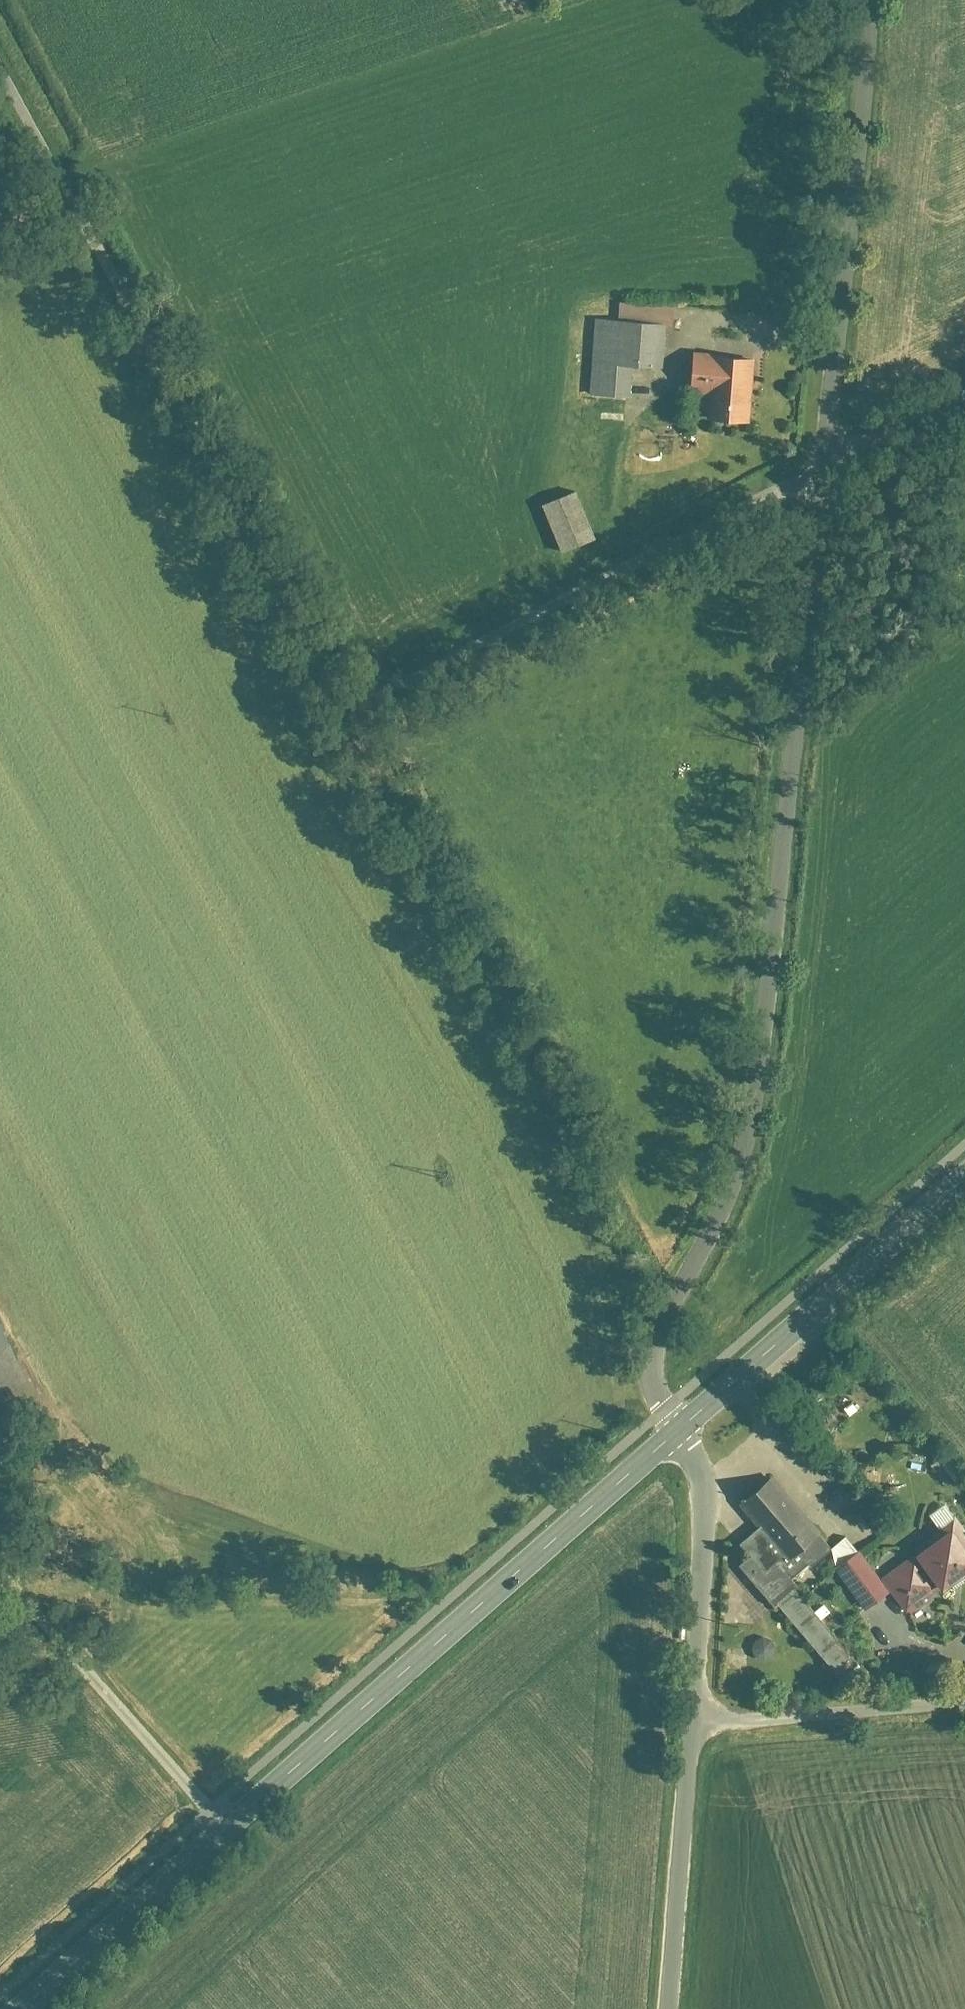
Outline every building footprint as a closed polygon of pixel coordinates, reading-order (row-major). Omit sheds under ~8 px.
[(678,312),(653,311),(652,327),(662,328),(677,328),(678,312)] [(634,403),(636,368),(660,369),(662,328),(652,327),(597,324),(593,401),(634,403)] [(713,395),(711,425),(750,427),(754,363),(715,361),(715,362),(693,361),(691,394),(713,395)] [(579,496),(545,510),(563,555),(597,541),(579,496)] [(743,1507),(763,1531),(732,1557),(777,1611),(781,1607),(844,1683),(871,1661),(804,1580),(833,1556),(820,1541),(830,1533),(782,1475),(743,1507)] [(889,1582),(918,1618),(964,1581),(964,1541),(956,1529),(889,1582)] [(841,1577),(869,1611),(889,1595),(850,1541),(836,1552),(841,1577)]
